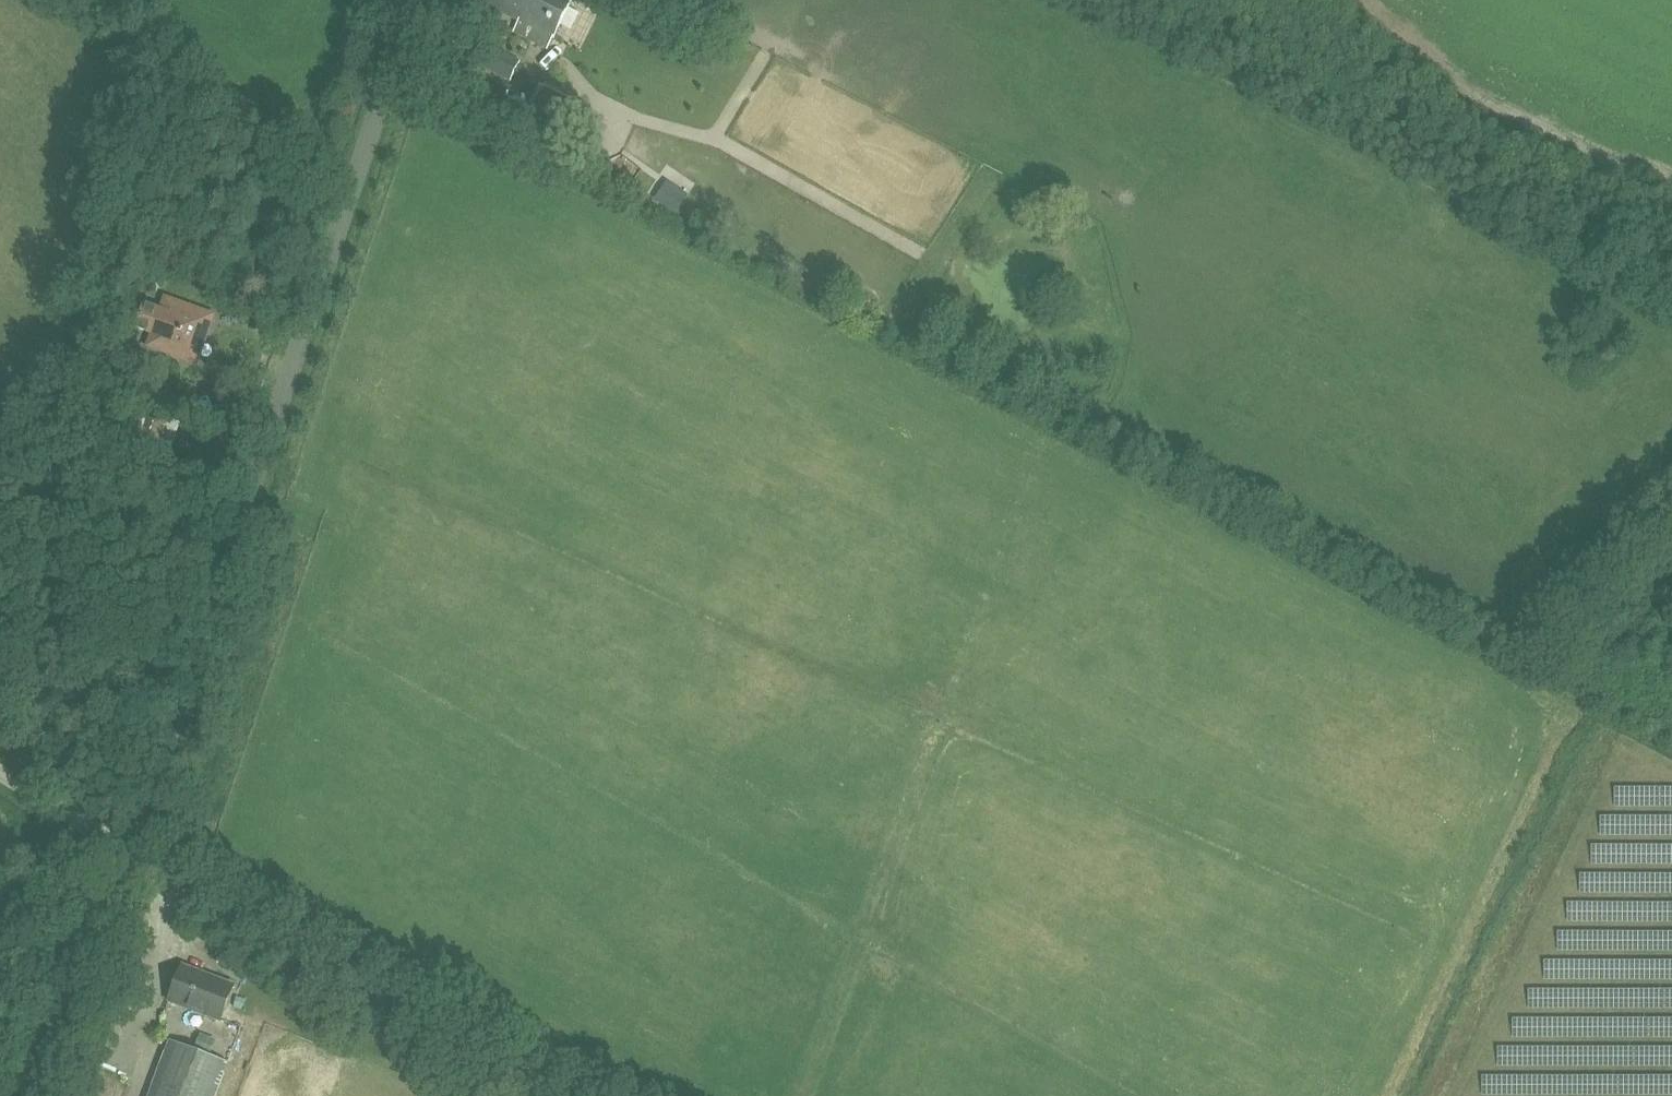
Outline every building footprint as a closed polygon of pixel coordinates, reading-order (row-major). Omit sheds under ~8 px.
[(554,38),(572,0),(487,0),(485,4),(521,21),(521,22),(554,38)] [(512,83),(521,63),(522,62),(491,46),(481,67),(512,83)] [(528,109),(558,123),(569,98),(539,84),(528,109)] [(675,214),(684,200),(687,196),(666,183),(665,184),(655,200),(675,214)] [(137,328),(154,334),(150,345),(195,361),(211,316),(166,300),(163,311),(145,305),(137,328)] [(183,966),(169,1001),(220,1020),(233,985),(183,966)] [(170,1040),(149,1095),(215,1095),(228,1062),(170,1040)]
